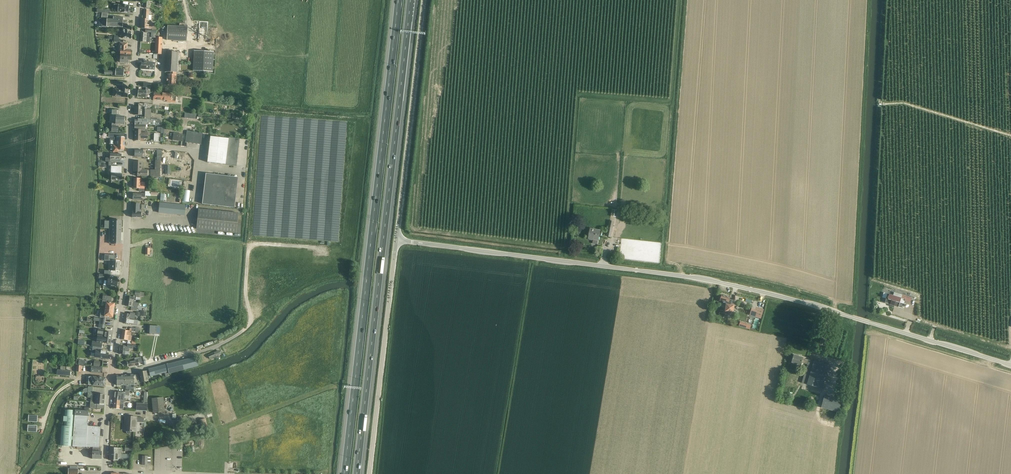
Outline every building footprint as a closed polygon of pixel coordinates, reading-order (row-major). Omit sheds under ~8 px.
[(114,4),(114,7),(118,7),(118,12),(121,12),(121,13),(127,13),(127,12),(129,12),(129,5),(128,5),(122,5),(119,5),(114,4)] [(141,28),(156,29),(157,24),(152,24),(153,23),(149,23),(148,23),(149,20),(147,20),(148,10),(144,10),(144,16),(144,19),(142,19),(141,28)] [(118,17),(108,16),(108,13),(102,13),(102,17),(102,18),(106,18),(106,19),(99,19),(99,26),(122,28),(122,27),(127,27),(127,21),(123,21),(123,17),(118,17)] [(167,26),(167,40),(187,41),(187,27),(167,26)] [(122,38),(126,39),(131,39),(132,28),(123,28),(123,29),(122,29),(121,31),(120,31),(119,36),(122,36),(122,38)] [(140,41),(143,42),(150,42),(150,37),(148,37),(148,34),(146,34),(146,33),(141,33),(140,41)] [(127,43),(122,43),(120,43),(119,46),(121,47),(120,55),(125,55),(125,56),(128,56),(128,54),(131,54),(131,50),(125,50),(126,47),(127,47),(127,43)] [(214,52),(194,51),(193,71),(213,72),(214,52)] [(179,52),(171,52),(166,52),(165,72),(168,72),(168,75),(167,85),(175,86),(176,73),(178,73),(179,52)] [(120,62),(123,63),(128,63),(128,62),(128,60),(130,60),(131,54),(128,54),(128,56),(125,56),(125,55),(120,55),(120,62)] [(146,93),(149,93),(149,89),(151,89),(151,83),(144,83),(143,87),(146,87),(146,91),(139,90),(138,97),(146,98),(146,93)] [(122,97),(127,97),(128,88),(122,87),(122,90),(119,90),(119,89),(114,88),(114,96),(122,97)] [(149,89),(149,93),(150,94),(150,98),(153,98),(153,100),(166,101),(166,102),(175,103),(175,96),(171,96),(171,94),(170,94),(170,92),(167,92),(167,93),(166,93),(150,92),(151,89),(149,89)] [(134,115),(142,115),(142,110),(142,107),(147,108),(148,104),(144,103),(144,104),(138,103),(138,105),(139,105),(139,107),(134,107),(134,115)] [(151,108),(147,108),(142,107),(142,110),(142,115),(142,119),(135,119),(135,124),(146,124),(153,125),(162,126),(162,121),(160,119),(151,119),(151,108)] [(111,132),(113,132),(118,132),(118,127),(117,126),(118,124),(124,125),(124,116),(119,116),(116,116),(115,124),(112,124),(111,132)] [(144,133),(147,133),(148,130),(145,130),(145,125),(135,125),(134,130),(141,130),(140,133),(144,133)] [(147,139),(147,133),(144,133),(140,133),(141,130),(134,130),(134,140),(140,141),(140,138),(144,138),(144,139),(147,139)] [(108,133),(108,136),(113,137),(113,138),(114,138),(117,138),(117,142),(114,141),(114,145),(113,145),(111,145),(111,150),(113,150),(113,152),(118,152),(119,150),(124,150),(125,137),(124,137),(120,137),(120,133),(113,133),(108,133)] [(174,133),(173,135),(173,140),(179,141),(179,140),(182,140),(183,134),(174,133)] [(209,149),(207,162),(212,163),(225,164),(236,166),(239,139),(228,137),(228,139),(215,137),(210,137),(209,149)] [(121,154),(116,154),(110,154),(110,162),(114,162),(116,162),(116,159),(121,159),(121,154)] [(139,171),(138,171),(137,176),(142,177),(159,177),(161,161),(155,160),(155,170),(147,170),(141,170),(139,170),(139,171)] [(139,170),(141,170),(142,167),(143,167),(143,162),(134,162),(133,171),(138,171),(139,171),(139,170)] [(111,180),(122,181),(122,174),(121,174),(121,171),(120,171),(120,164),(115,164),(115,174),(111,174),(111,180)] [(139,191),(144,191),(144,189),(142,189),(142,186),(139,186),(140,179),(133,178),(133,188),(139,189),(139,191)] [(173,182),(172,191),(180,192),(181,183),(173,182)] [(132,217),(141,218),(141,212),(144,212),(144,205),(139,205),(139,204),(133,203),(132,217)] [(185,206),(179,206),(160,204),(159,213),(184,215),(185,206)] [(238,212),(197,210),(196,230),(236,232),(238,212)] [(121,244),(121,221),(112,220),(112,221),(110,220),(109,244),(112,244),(121,244)] [(609,221),(606,236),(611,237),(614,222),(609,221)] [(590,229),(589,234),(588,239),(598,240),(599,236),(601,236),(602,231),(590,229)] [(111,271),(114,271),(119,271),(120,261),(115,261),(115,255),(105,255),(105,260),(112,261),(111,271)] [(111,286),(117,287),(118,280),(114,279),(109,278),(108,281),(107,281),(106,286),(111,287),(111,286)] [(887,299),(886,303),(890,304),(890,305),(890,306),(894,308),(895,306),(902,308),(904,304),(905,301),(910,302),(912,298),(903,295),(902,296),(894,293),(894,295),(888,293),(888,294),(887,297),(888,298),(887,299)] [(722,295),(720,300),(720,301),(727,303),(726,304),(725,312),(733,313),(734,305),(731,305),(732,301),(729,300),(730,298),(722,295)] [(106,305),(106,309),(114,311),(115,307),(114,306),(114,304),(107,303),(105,303),(106,301),(103,301),(102,304),(106,305)] [(131,311),(136,311),(136,309),(135,309),(136,305),(137,306),(138,303),(137,303),(137,302),(126,301),(126,306),(131,307),(131,311)] [(750,316),(761,319),(764,310),(753,307),(750,316)] [(114,311),(106,309),(105,314),(101,313),(100,317),(103,318),(103,316),(105,316),(112,317),(113,314),(113,315),(114,311)] [(147,334),(157,335),(160,335),(160,326),(148,326),(147,334)] [(103,331),(104,330),(98,329),(97,336),(102,337),(105,337),(104,339),(108,339),(109,338),(111,338),(112,333),(107,332),(103,331)] [(97,336),(96,342),(100,342),(100,344),(102,344),(102,343),(106,343),(111,344),(111,338),(109,338),(108,339),(104,339),(105,337),(102,337),(97,336)] [(120,346),(119,354),(124,354),(124,351),(128,352),(128,348),(132,349),(132,345),(127,344),(127,347),(125,346),(120,346)] [(99,358),(103,359),(108,359),(109,353),(106,353),(106,351),(101,351),(101,348),(92,346),(92,347),(91,347),(90,351),(93,351),(100,352),(99,354),(98,354),(97,358),(99,358)] [(794,355),(792,360),(792,362),(801,365),(802,362),(808,364),(802,383),(822,389),(829,365),(814,361),(809,360),(803,358),(794,355)] [(127,362),(128,367),(138,365),(138,366),(139,366),(139,363),(142,363),(141,357),(134,358),(135,361),(127,362)] [(163,365),(149,369),(149,370),(150,374),(150,375),(168,371),(169,374),(179,371),(184,370),(196,367),(198,366),(196,357),(193,358),(181,361),(167,365),(164,366),(163,365)] [(139,375),(140,382),(140,383),(147,381),(146,375),(145,371),(138,372),(139,375)] [(125,376),(117,376),(117,385),(128,385),(128,375),(125,376)] [(129,385),(129,389),(129,390),(134,389),(133,387),(140,386),(138,375),(133,375),(125,375),(125,376),(128,375),(128,385),(129,385)] [(101,378),(89,377),(88,385),(100,386),(105,386),(105,378),(101,378)] [(114,397),(114,400),(119,400),(119,401),(124,401),(125,393),(120,392),(115,392),(114,397)] [(842,401),(825,396),(821,408),(839,413),(842,401)] [(152,399),(153,413),(165,412),(163,397),(152,399)] [(101,408),(104,409),(105,400),(95,399),(95,401),(95,402),(90,402),(90,403),(90,408),(97,408),(97,409),(97,410),(100,410),(101,409),(101,408)] [(113,408),(122,409),(123,410),(124,404),(119,404),(119,400),(114,400),(113,408)] [(61,442),(61,445),(73,446),(93,447),(99,447),(100,427),(87,426),(88,411),(83,411),(74,410),(65,410),(65,417),(64,417),(63,421),(64,421),(64,426),(62,426),(61,434),(61,442)] [(126,417),(125,423),(126,424),(126,431),(126,433),(127,433),(128,434),(129,434),(130,434),(131,433),(131,432),(136,432),(136,425),(136,422),(144,423),(144,418),(137,417),(126,417)] [(208,428),(206,418),(199,419),(200,425),(199,426),(200,430),(208,428)] [(92,451),(92,459),(97,459),(101,459),(102,459),(102,452),(100,451),(101,447),(99,447),(93,447),(93,451),(92,451)] [(142,456),(142,465),(148,465),(148,464),(151,464),(151,456),(148,456),(142,456)]
